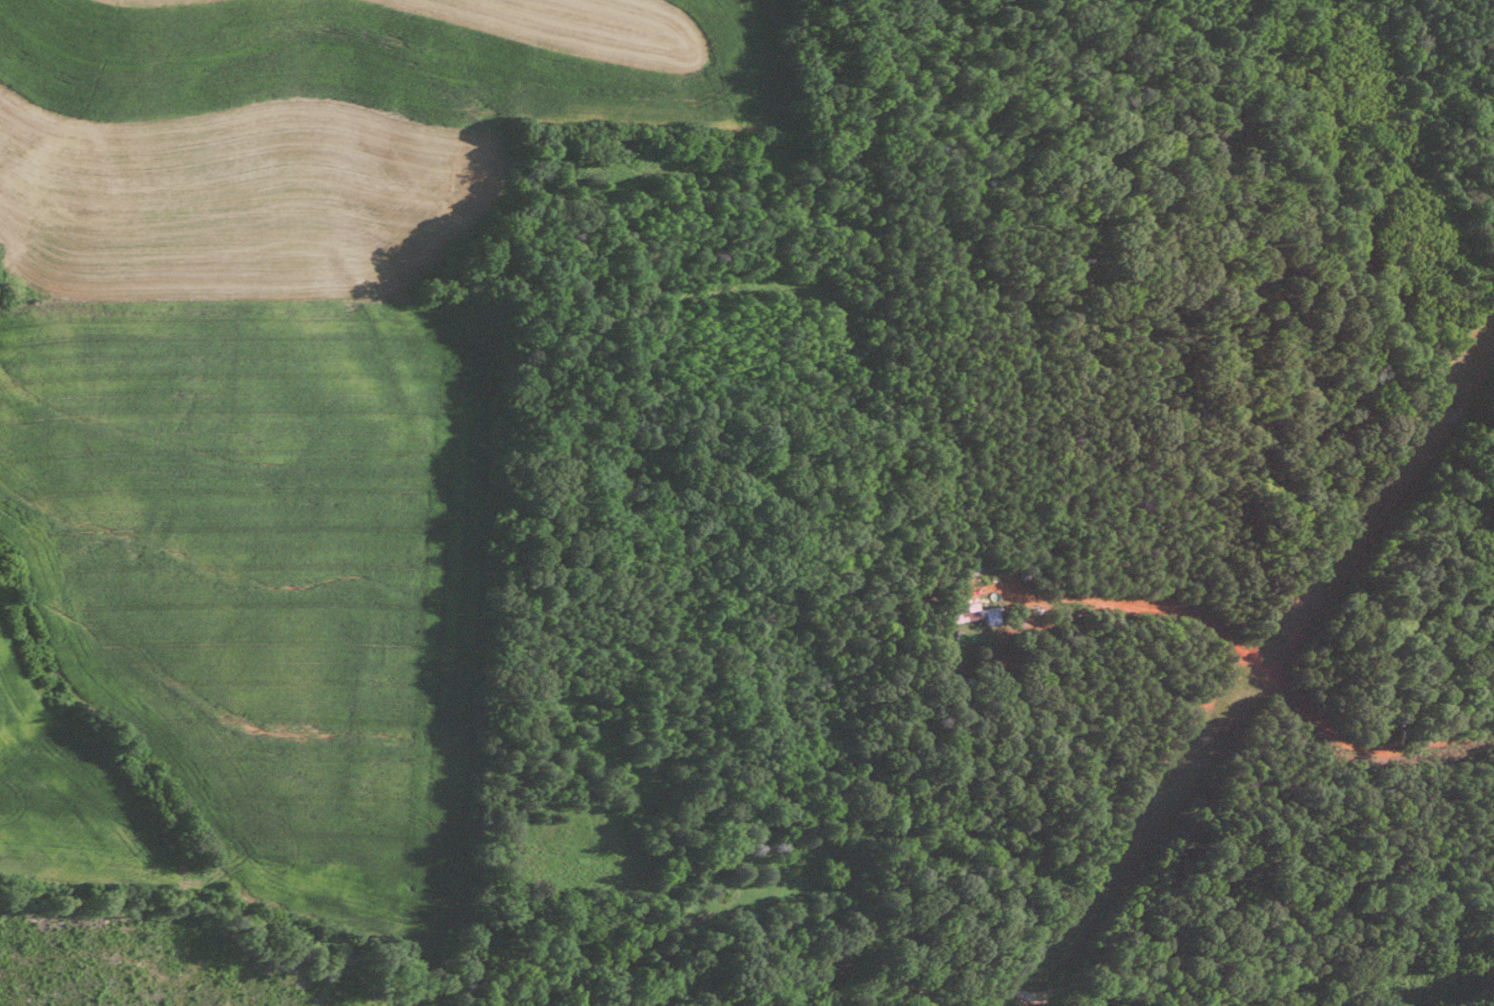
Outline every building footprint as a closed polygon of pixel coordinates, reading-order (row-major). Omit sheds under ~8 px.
[(977,618),(975,601),(963,602),(964,611),(949,612),(950,620),(977,618)] [(981,624),(1000,622),(998,605),(979,607),(981,624)]
